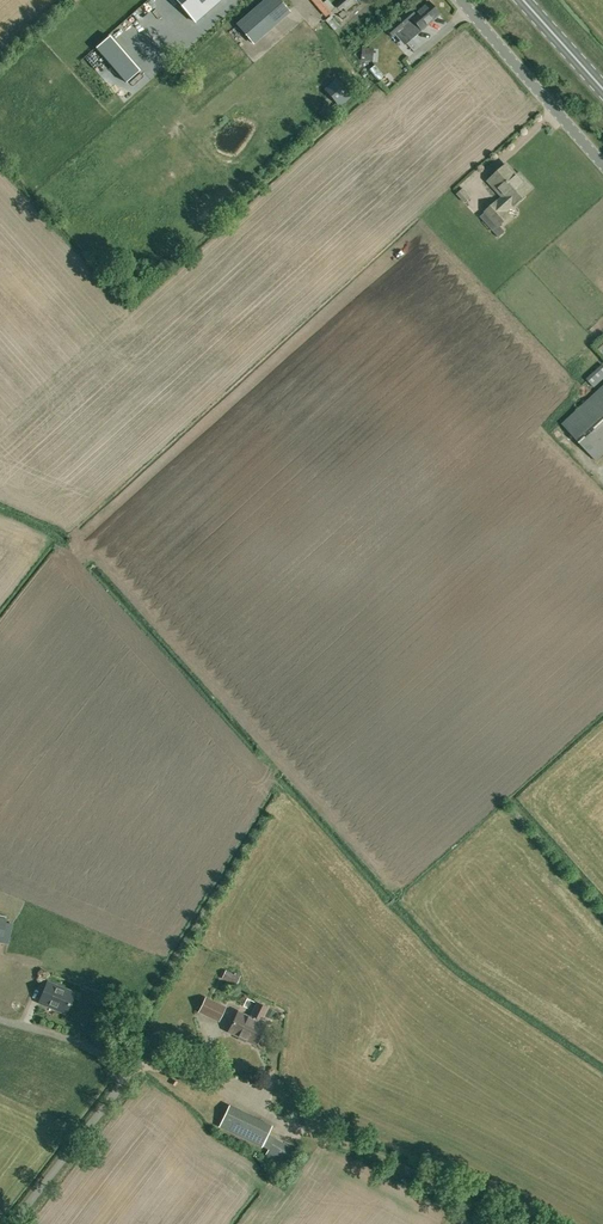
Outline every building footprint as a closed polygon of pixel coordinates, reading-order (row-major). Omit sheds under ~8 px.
[(195,21),(220,0),(176,0),(195,21)] [(255,8),(272,28),(290,12),(280,0),(264,0),(255,8)] [(335,14),(324,0),(316,0),(331,18),(335,14)] [(346,6),(351,12),(362,3),(359,0),(352,0),(346,6)] [(403,28),(412,38),(439,14),(428,1),(415,13),(411,8),(401,17),(386,29),(393,37),(403,28)] [(348,94),(336,80),(325,89),(338,103),(348,94)] [(508,211),(532,188),(523,178),(520,180),(507,165),(491,179),(504,193),(498,200),(484,212),(498,228),(512,215),(508,211)] [(468,192),(464,187),(457,193),(465,202),(471,197),(467,192),(468,192)] [(586,450),(597,462),(602,456),(602,385),(562,423),(586,450)] [(221,978),(236,985),(241,975),(235,972),(234,974),(225,970),(221,978)] [(65,1013),(74,993),(48,982),(40,1002),(65,1013)] [(206,998),(200,1011),(219,1021),(225,1008),(206,998)] [(229,1031),(247,1039),(256,1044),(265,1026),(260,1023),(267,1008),(264,1006),(257,1003),(250,1018),(238,1012),(229,1031)] [(219,1129),(257,1147),(260,1149),(270,1129),(229,1109),(219,1129)] [(265,1155),(286,1167),(283,1173),(288,1176),(301,1154),(297,1151),(275,1138),(265,1155)]
